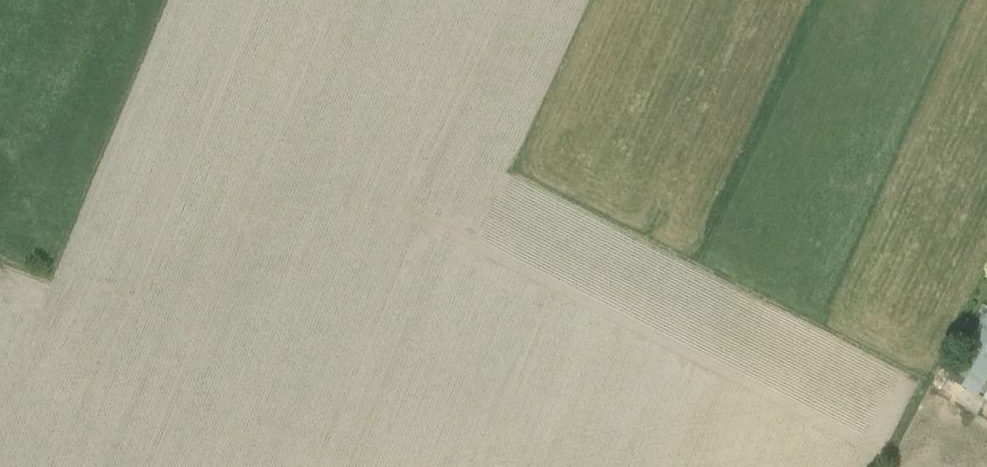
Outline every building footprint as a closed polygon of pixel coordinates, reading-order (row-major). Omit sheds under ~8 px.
[(985,314),(948,377),(979,395),(986,382),(986,315),(985,314)]
